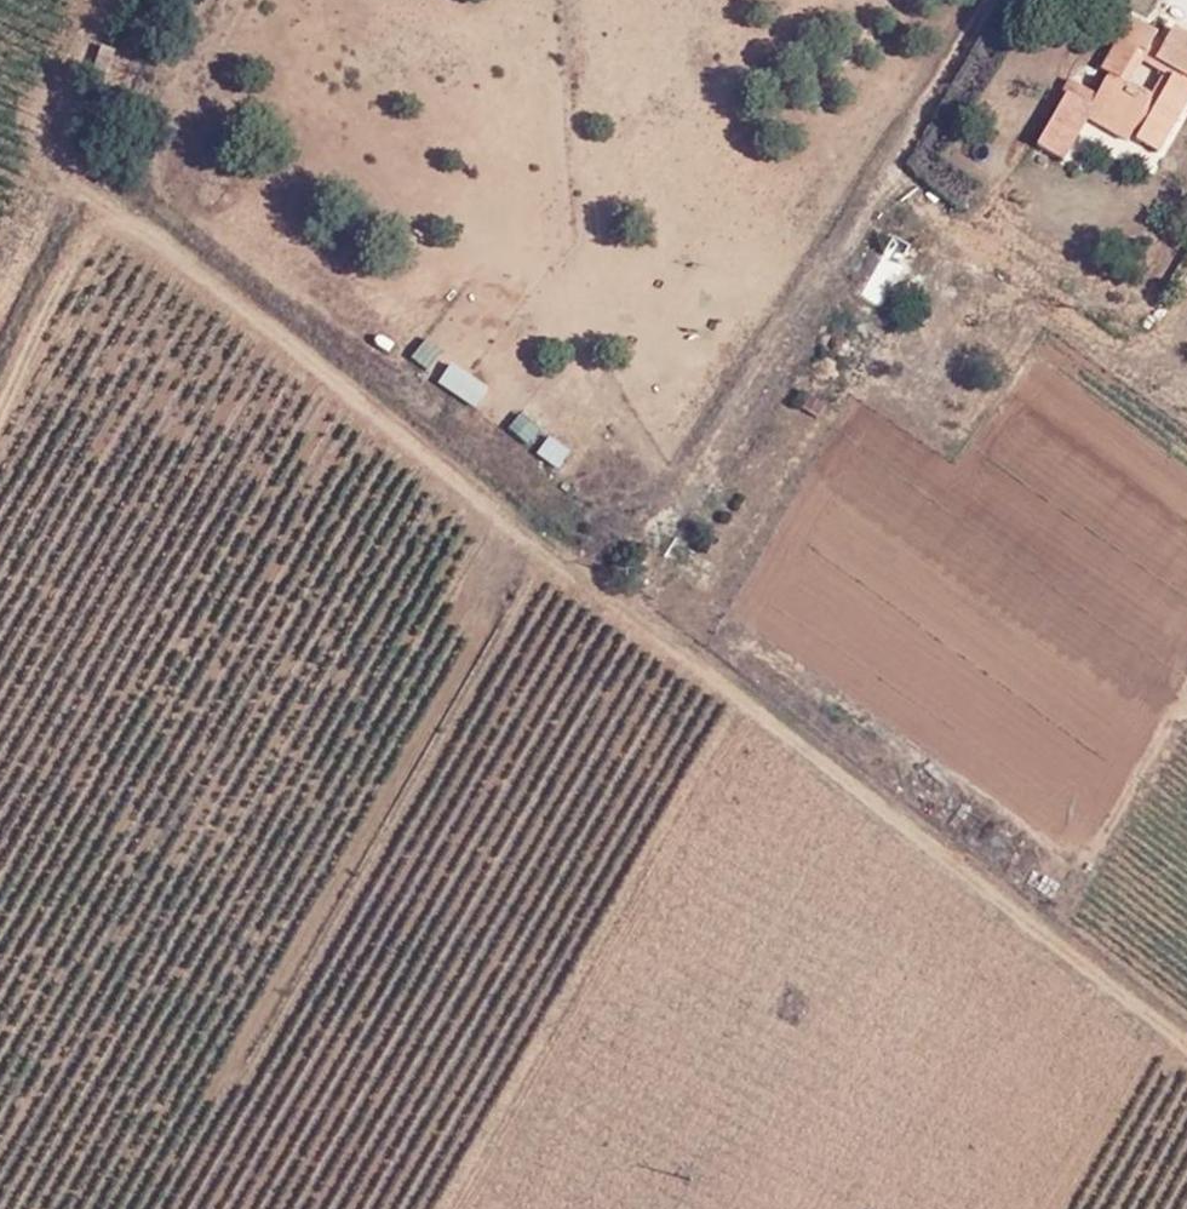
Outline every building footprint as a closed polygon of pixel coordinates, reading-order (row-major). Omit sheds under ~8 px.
[(1131,12),(1101,65),(1110,70),(1094,98),(1067,84),(1035,143),(1068,161),(1091,119),(1134,142),(1139,132),(1161,144),(1186,97),(1186,33),(1176,27),(1172,34),(1131,12)] [(888,231),(879,253),(900,262),(909,240),(888,231)] [(437,383),(476,405),(489,381),(450,360),(437,383)] [(558,467),(570,446),(546,432),(534,454),(558,467)] [(505,581),(499,588),(512,597),(517,589),(505,581)]
